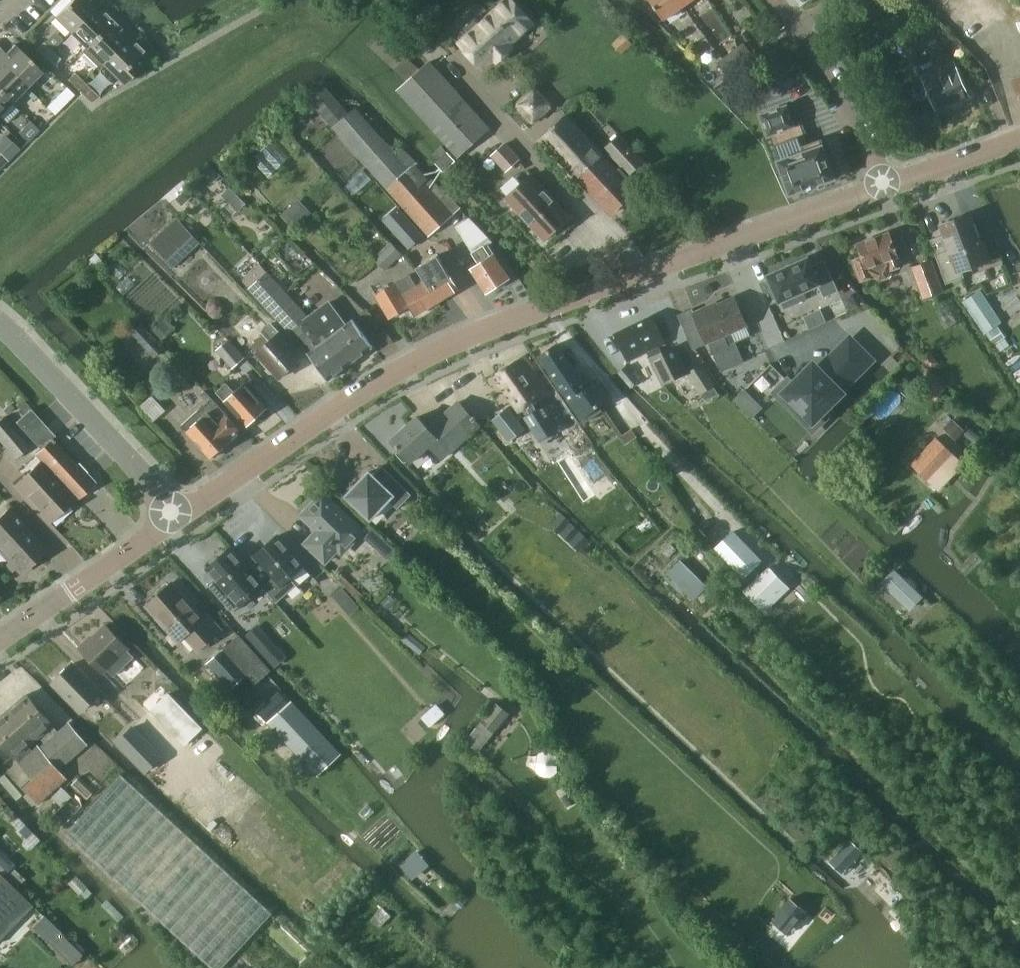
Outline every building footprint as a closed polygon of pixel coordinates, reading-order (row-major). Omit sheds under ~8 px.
[(54,17),(70,32),(100,1),(98,0),(71,0),(54,17)] [(457,41),(484,72),(495,62),(496,64),(516,47),(513,44),(537,23),(517,0),(503,0),(457,41)] [(665,18),(684,5),(680,0),(652,0),(665,18)] [(100,1),(70,32),(85,48),(112,20),(102,10),(105,7),(100,1)] [(85,48),(81,51),(97,67),(101,63),(131,32),(126,27),(122,31),(112,20),(85,48)] [(908,50),(936,37),(930,24),(915,31),(916,33),(902,39),(908,50)] [(398,90),(458,157),(490,128),(429,61),(420,69),(379,31),(368,43),(408,80),(398,90)] [(131,32),(101,63),(121,83),(148,56),(132,41),(136,37),(131,32)] [(622,53),(633,43),(624,33),(613,43),(622,53)] [(744,43),(735,49),(744,61),(753,55),(744,43)] [(45,58),(51,52),(43,44),(37,50),(45,58)] [(0,50),(0,62),(29,91),(32,88),(28,85),(40,72),(13,46),(4,54),(0,50)] [(781,74),(792,66),(778,46),(766,55),(781,74)] [(735,49),(727,56),(736,67),(744,61),(735,49)] [(51,52),(45,58),(52,65),(58,59),(51,52)] [(727,74),(736,67),(727,56),(719,62),(727,74)] [(937,108),(969,94),(954,60),(922,75),(937,108)] [(0,62),(0,92),(10,103),(23,90),(27,93),(29,91),(0,62)] [(709,67),(708,68),(700,74),(711,87),(720,80),(719,79),(709,67)] [(75,87),(81,82),(73,74),(68,80),(75,87)] [(81,82),(75,87),(84,96),(89,90),(81,82)] [(322,82),(306,96),(429,236),(454,214),(425,182),(428,179),(415,164),(417,162),(402,145),(396,151),(388,142),(387,143),(355,107),(348,113),(322,82)] [(536,86),(516,104),(534,124),(554,105),(536,86)] [(0,92),(0,113),(10,103),(0,92)] [(786,106),(762,115),(769,133),(771,133),(781,159),(778,161),(790,193),(807,187),(808,189),(809,188),(808,187),(816,184),(816,186),(818,185),(817,184),(834,177),(821,140),(809,145),(800,122),(793,125),(786,106)] [(617,169),(604,155),(605,154),(567,113),(541,138),(610,214),(639,189),(620,167),(617,169)] [(629,175),(644,160),(620,133),(605,147),(629,175)] [(12,141),(1,152),(8,160),(20,148),(12,141)] [(506,141),(491,155),(506,171),(521,157),(506,141)] [(0,153),(0,168),(8,160),(1,152),(0,153)] [(532,173),(505,198),(545,241),(571,216),(532,173)] [(301,199),(283,215),(292,225),(309,208),(301,199)] [(982,244),(971,213),(940,224),(950,248),(936,254),(946,282),(964,275),(962,271),(990,261),(984,242),(982,244)] [(174,268),(201,242),(177,216),(150,242),(174,268)] [(456,225),(478,262),(471,267),(486,293),(511,277),(495,252),(494,252),(489,244),(493,241),(470,217),(456,225)] [(409,247),(422,236),(408,220),(395,231),(409,247)] [(862,256),(853,259),(860,279),(861,281),(862,281),(875,276),(880,279),(888,277),(889,274),(891,271),(892,270),(902,266),(899,257),(889,230),(857,241),(862,256)] [(384,269),(403,252),(393,242),(375,258),(384,269)] [(433,274),(424,280),(438,302),(459,289),(446,267),(445,267),(439,256),(427,264),(433,274)] [(808,256),(767,275),(779,301),(818,283),(824,296),(838,290),(825,260),(812,265),(808,256)] [(896,294),(923,284),(915,263),(891,271),(889,274),(896,294)] [(310,316),(268,270),(249,287),(304,347),(310,343),(313,348),(307,352),(328,380),(351,363),(314,313),(310,316)] [(417,284),(410,273),(376,294),(390,317),(410,305),(416,315),(438,302),(424,280),(417,284)] [(979,289),(963,301),(985,333),(1002,321),(979,289)] [(711,304),(694,311),(708,342),(709,342),(722,371),(745,361),(736,341),(751,335),(747,325),(734,295),(717,302),(718,303),(712,306),(711,304)] [(314,313),(351,363),(373,346),(353,318),(345,324),(329,302),(314,313)] [(823,305),(806,312),(811,324),(828,317),(823,305)] [(851,330),(834,309),(802,336),(820,357),(851,330)] [(652,314),(633,323),(634,324),(648,352),(650,357),(663,385),(689,372),(676,344),(663,350),(660,346),(666,343),(652,314)] [(160,341),(176,327),(167,317),(151,331),(160,341)] [(279,377),(302,356),(279,330),(271,321),(261,330),(264,333),(251,345),(256,351),(279,377)] [(633,323),(615,332),(629,361),(648,352),(634,324),(633,323)] [(155,356),(165,348),(143,324),(133,332),(155,356)] [(232,369),(246,357),(230,337),(216,349),(232,369)] [(788,379),(777,390),(814,428),(825,417),(819,411),(872,359),(852,338),(818,370),(814,366),(794,385),(788,379)] [(538,357),(566,396),(583,384),(556,344),(538,357)] [(525,354),(494,374),(519,411),(523,409),(527,414),(524,416),(539,441),(541,440),(539,438),(557,427),(558,429),(560,428),(544,403),(541,405),(537,400),(551,392),(525,354)] [(715,379),(704,365),(699,368),(699,367),(688,375),(700,392),(710,383),(715,379)] [(227,382),(217,391),(225,400),(247,425),(256,417),(260,419),(266,414),(265,409),(268,407),(245,382),(235,391),(227,382)] [(566,396),(584,421),(601,408),(598,405),(609,397),(600,384),(589,392),(583,384),(566,396)] [(142,402),(157,415),(167,404),(153,390),(142,402)] [(217,456),(224,450),(223,447),(230,441),(228,439),(241,428),(213,397),(205,390),(200,394),(208,402),(182,425),(212,457),(214,455),(217,456)] [(76,463),(53,438),(56,435),(31,408),(22,398),(15,405),(19,409),(13,414),(18,419),(15,422),(26,433),(35,443),(39,448),(34,453),(39,460),(14,483),(49,521),(75,498),(77,500),(94,483),(86,474),(88,472),(78,461),(76,463)] [(418,416),(392,440),(399,448),(397,453),(404,461),(409,459),(412,462),(430,446),(443,461),(481,426),(459,401),(429,428),(418,416)] [(509,406),(492,419),(494,421),(510,441),(527,428),(520,420),(515,414),(509,406)] [(0,420),(0,442),(16,459),(31,447),(21,436),(4,417),(0,420)] [(912,463),(930,481),(938,488),(963,461),(937,437),(912,463)] [(605,471),(589,448),(576,457),(592,480),(605,471)] [(412,495),(382,466),(373,475),(370,472),(346,496),(370,519),(388,501),(397,510),(412,495)] [(338,551),(360,529),(323,492),(301,515),(317,530),(305,543),(324,562),(337,550),(338,551)] [(42,551),(26,533),(29,530),(8,507),(0,515),(0,550),(20,571),(42,551)] [(734,530),(715,548),(744,578),(745,577),(751,583),(743,590),(764,612),(790,588),(769,566),(760,574),(754,568),(763,560),(734,530)] [(249,569),(264,587),(278,602),(298,585),(292,579),(306,566),(278,535),(255,555),(259,560),(249,569)] [(208,584),(233,611),(239,606),(240,608),(264,587),(249,569),(230,547),(207,567),(216,577),(208,584)] [(693,598),(705,586),(681,562),(669,574),(693,598)] [(894,568),(880,582),(910,610),(923,596),(894,568)] [(203,616),(199,612),(172,582),(147,604),(180,641),(184,637),(197,652),(222,630),(207,612),(203,616)] [(104,673),(107,670),(108,670),(114,676),(134,656),(128,650),(131,648),(107,623),(81,648),(104,673)] [(258,625),(249,633),(263,649),(272,641),(258,625)] [(248,674),(257,683),(268,673),(272,669),(239,633),(206,663),(230,689),(248,674)] [(73,664),(54,683),(77,706),(82,711),(86,708),(100,693),(94,687),(73,664)] [(289,701),(279,690),(258,710),(268,721),(267,722),(318,776),(343,752),(292,699),(289,701)] [(8,709),(36,742),(41,737),(45,741),(40,746),(38,744),(60,770),(60,769),(88,744),(69,722),(59,731),(54,726),(55,725),(27,693),(8,709)] [(169,693),(151,709),(185,744),(202,727),(169,693)] [(480,721),(481,721),(495,732),(510,713),(496,701),(480,721)] [(431,706),(423,713),(412,723),(424,735),(442,719),(431,706)] [(16,759),(31,776),(22,784),(39,804),(69,778),(60,769),(60,770),(38,744),(33,749),(30,747),(36,742),(8,709),(0,716),(0,740),(16,759)] [(162,755),(134,726),(117,742),(145,771),(162,755)] [(273,912),(121,773),(66,833),(213,967),(222,967),(273,912)] [(87,799),(96,790),(81,775),(72,784),(87,799)] [(73,795),(55,814),(66,824),(84,806),(73,795)] [(843,873),(862,850),(850,839),(830,861),(843,873)] [(5,875),(15,864),(0,851),(0,871),(5,875)] [(25,899),(32,906),(33,904),(0,873),(0,875),(4,879),(0,883),(0,925),(25,899)] [(788,934),(807,910),(791,897),(771,920),(788,934)] [(43,914),(31,925),(48,942),(60,931),(43,914)]
